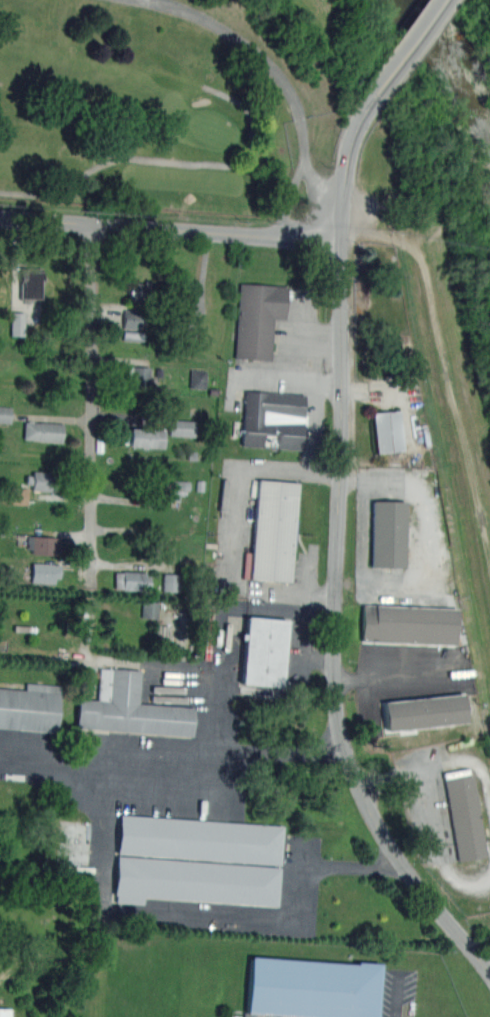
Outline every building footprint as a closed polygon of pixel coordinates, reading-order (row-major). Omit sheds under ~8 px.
[(42,300),(20,299),(21,283),(19,282),(19,275),(21,275),(22,269),(43,269),(42,300)] [(148,306),(141,305),(141,301),(129,300),(130,282),(144,283),(145,281),(149,281),(148,306)] [(271,360),(234,357),(239,282),(287,286),(285,318),(274,317),(271,360)] [(123,329),(144,329),(145,311),(124,310),(123,329)] [(24,336),(24,312),(11,312),(11,336),(24,336)] [(144,341),(145,331),(124,331),(123,340),(144,341)] [(150,391),(131,390),(131,383),(126,383),(127,366),(132,366),(149,366),(149,379),(151,379),(150,391)] [(206,389),(207,371),(191,370),(190,388),(206,389)] [(268,392),(304,394),(300,449),(241,445),(245,390),(268,392)] [(0,407),(0,422),(11,423),(12,407),(0,407)] [(377,453),(372,413),(398,409),(403,449),(377,453)] [(169,436),(194,437),(195,421),(170,420),(169,436)] [(62,442),(24,438),(25,422),(39,424),(39,422),(63,425),(62,442)] [(152,428),(164,428),(163,448),(127,447),(127,444),(122,444),(123,430),(128,431),(128,427),(152,428)] [(57,491),(31,490),(31,485),(25,484),(25,476),(32,477),(32,472),(54,473),(53,481),(57,481),(57,491)] [(289,581),(249,578),(257,479),(297,482),(289,581)] [(178,499),(169,499),(169,490),(165,489),(165,480),(189,482),(188,490),(182,490),(182,496),(178,495),(178,499)] [(27,504),(28,488),(12,488),(11,504),(27,504)] [(392,572),(384,572),(384,567),(371,566),(373,500),(385,500),(385,496),(394,496),(393,502),(406,502),(404,567),(392,567),(392,572)] [(55,555),(31,554),(31,550),(27,549),(27,535),(56,537),(56,540),(61,540),(60,552),(56,552),(55,555)] [(31,583),(32,564),(61,565),(60,578),(54,578),(54,584),(31,583)] [(145,589),(122,589),(122,588),(114,588),(114,572),(146,572),(146,577),(149,577),(149,587),(145,587),(145,589)] [(179,592),(180,574),(164,573),(163,591),(179,592)] [(159,602),(143,602),(142,618),(158,619),(159,602)] [(455,645),(361,641),(362,604),(456,608),(455,645)] [(281,686),(241,683),(246,616),(287,619),(281,686)] [(110,669),(140,671),(138,705),(193,708),(192,735),(76,728),(78,700),(96,701),(98,668),(110,669)] [(55,732),(0,728),(0,689),(26,691),(26,683),(59,686),(56,726),(55,732)] [(384,700),(386,730),(467,724),(465,694),(384,700)] [(458,861),(444,778),(472,773),(487,856),(458,861)] [(277,867),(119,855),(122,816),(281,828),(277,867)] [(278,868),(276,906),(143,897),(142,903),(115,901),(118,857),(278,868)] [(378,963),(374,1016),(314,1016),(255,1012),(255,1016),(243,1016),(243,1011),(247,1012),(251,955),(356,964),(356,961),(378,963)] [(10,1009),(0,1009),(0,1016),(10,1016),(10,1009)]
